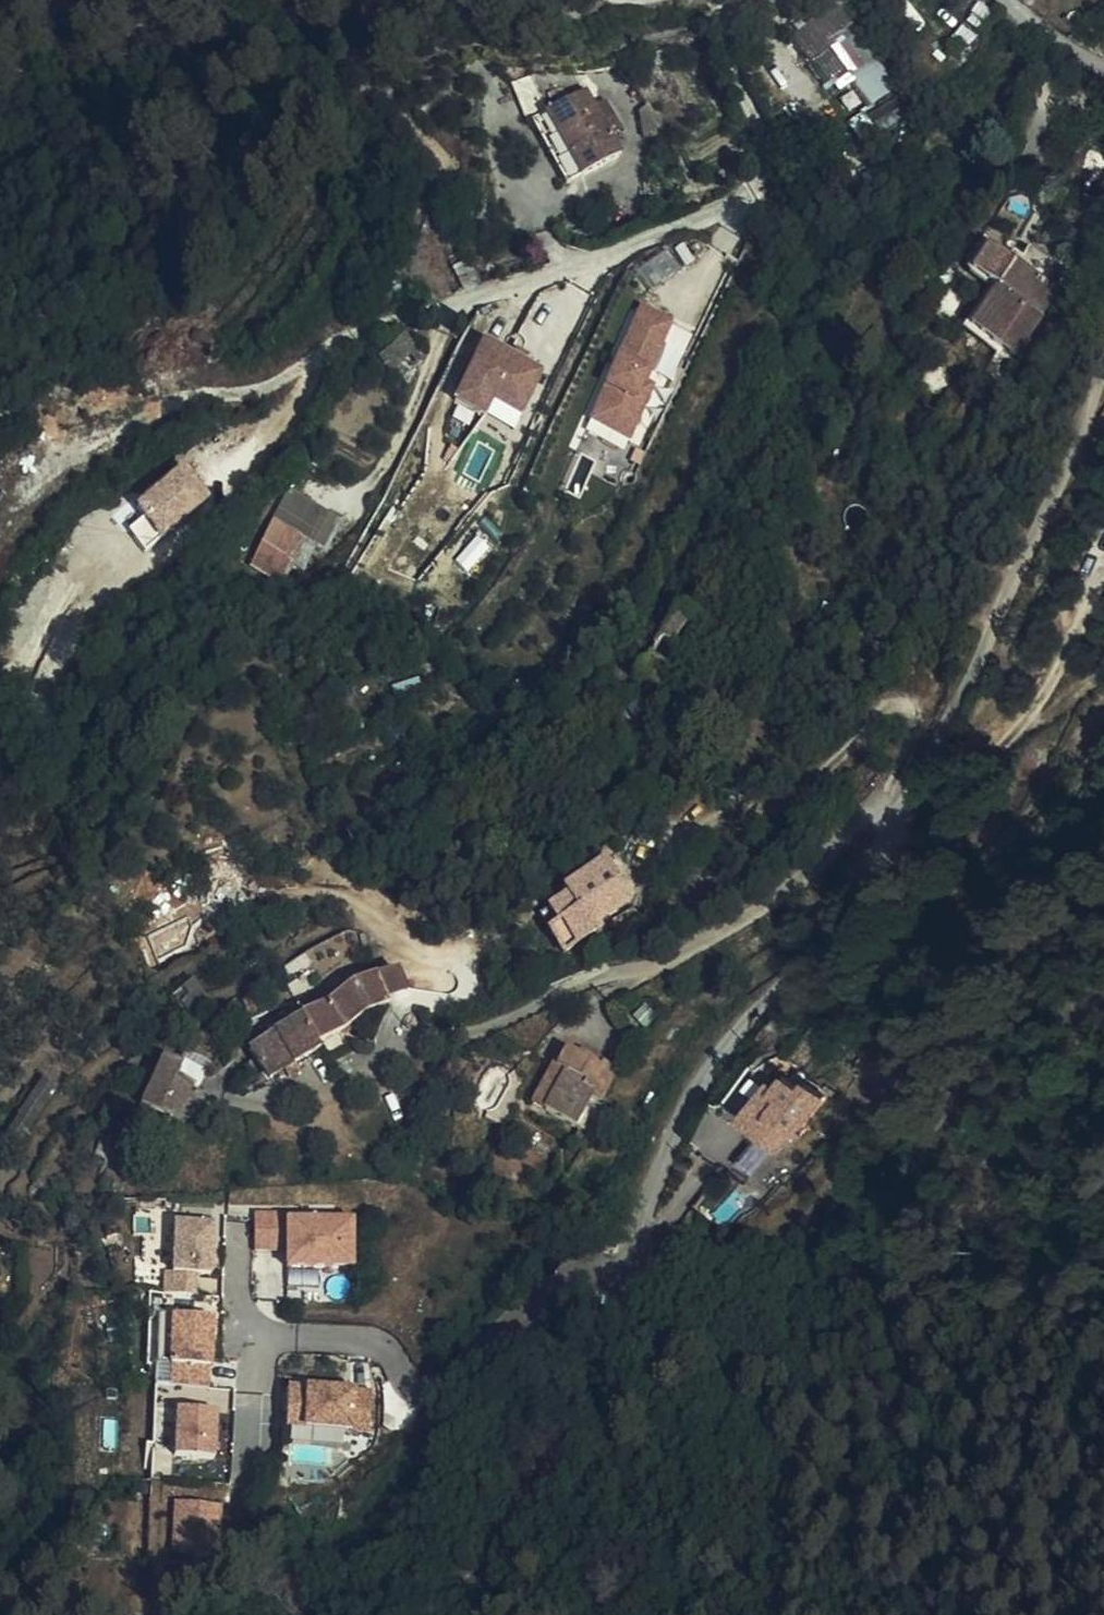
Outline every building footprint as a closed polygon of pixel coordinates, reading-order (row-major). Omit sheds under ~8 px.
[(706,0),(697,0),(680,4),(683,15),(708,8),(706,0)] [(850,78),(853,82),(878,63),(838,8),(793,42),(831,92),(850,78)] [(853,82),(872,107),(897,87),(878,63),(853,82)] [(585,93),(544,116),(580,178),(620,155),(585,93)] [(854,118),(862,138),(907,119),(899,99),(854,118)] [(580,178),(544,116),(531,124),(566,186),(580,178)] [(1016,269),(988,249),(971,274),(996,291),(971,329),(1015,359),(1057,296),(1045,287),(1057,268),(1029,250),(1016,269)] [(672,380),(685,351),(664,342),(674,320),(639,304),(588,420),(632,440),(661,374),(672,380)] [(668,342),(689,350),(695,332),(675,325),(668,342)] [(452,403),(518,431),(547,366),(481,337),(452,403)] [(150,545),(212,502),(188,466),(125,509),(150,545)] [(329,540),(344,523),(290,495),(274,527),(303,542),(322,552),(328,542),(329,540)] [(347,524),(344,523),(329,540),(328,542),(334,545),(339,542),(347,524)] [(254,565),(283,580),(303,542),(274,527),(254,565)] [(735,716),(721,707),(715,716),(729,726),(735,716)] [(600,923),(628,903),(602,865),(564,891),(567,897),(548,910),(558,925),(549,931),(564,954),(595,933),(592,928),(600,923)] [(558,925),(548,910),(538,917),(549,931),(558,925)] [(603,928),(600,923),(592,928),(595,933),(603,928)] [(398,974),(397,974),(376,980),(386,1002),(406,994),(398,974)] [(386,1002),(376,980),(352,989),(326,1009),(301,1020),(316,1047),(340,1036),(363,1018),(372,1013),(388,1007),(386,1002)] [(207,998),(194,982),(173,999),(185,1014),(207,998)] [(257,1015),(252,1002),(243,1005),(249,1019),(257,1015)] [(301,1020),(297,1013),(266,1033),(269,1040),(250,1053),(256,1061),(267,1078),(270,1081),(320,1052),(316,1047),(301,1020)] [(620,1072),(602,1062),(598,1069),(577,1057),(562,1048),(552,1067),(562,1073),(542,1110),(579,1130),(591,1136),(609,1104),(604,1101),(620,1072)] [(598,1069),(602,1062),(581,1050),(577,1057),(598,1069)] [(141,1107),(146,1109),(171,1120),(194,1087),(177,1079),(182,1067),(169,1062),(162,1060),(141,1107)] [(267,1078),(256,1061),(243,1069),(254,1086),(267,1078)] [(562,1073),(552,1067),(532,1103),(542,1110),(562,1073)] [(787,1073),(779,1083),(772,1091),(767,1086),(741,1118),(780,1152),(826,1097),(807,1080),(802,1086),(787,1073)] [(772,1091),(779,1083),(773,1079),(767,1086),(772,1091)] [(592,1137),(591,1136),(579,1130),(571,1144),(584,1152),(592,1137)] [(254,1216),(255,1252),(286,1251),(286,1269),(357,1267),(356,1213),(254,1216)] [(199,1276),(216,1276),(215,1221),(169,1222),(170,1296),(200,1295),(199,1276)] [(290,1270),(291,1283),(320,1281),(319,1268),(290,1270)] [(213,1389),(217,1314),(163,1312),(160,1387),(213,1389)] [(286,1385),(287,1430),(374,1429),(373,1383),(286,1385)] [(174,1408),(175,1459),(219,1458),(218,1408),(174,1408)] [(223,1554),(222,1501),(171,1502),(172,1555),(223,1554)]
